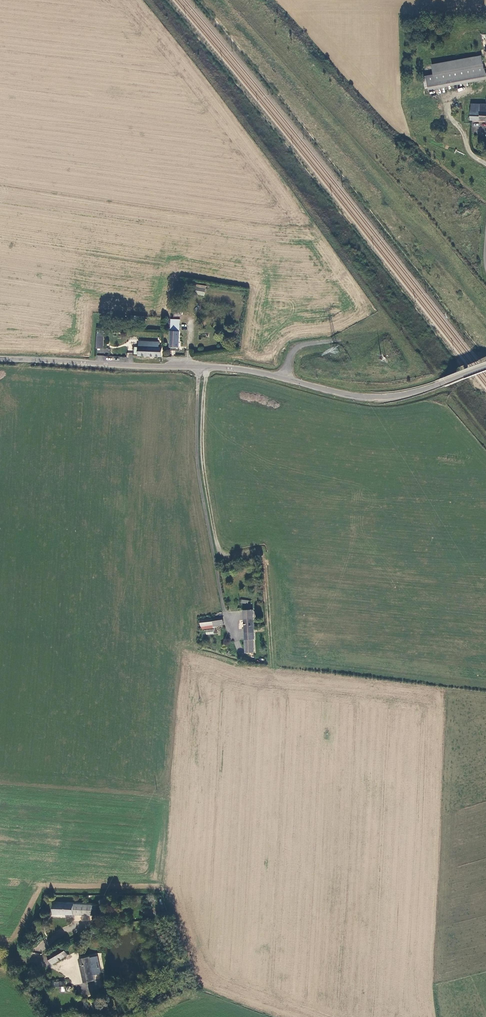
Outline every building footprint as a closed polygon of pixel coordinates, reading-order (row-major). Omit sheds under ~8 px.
[(481,55),(450,59),(450,63),(451,69),(482,66),(481,55)] [(431,61),(432,71),(451,69),(450,63),(450,59),(431,61)] [(482,66),(451,69),(451,73),(451,79),(485,75),(485,71),(482,66)] [(426,72),(424,82),(451,79),(451,73),(451,69),(432,71),(426,72)] [(485,118),(485,102),(470,102),(470,117),(485,118)] [(195,295),(205,296),(206,286),(196,284),(195,295)] [(180,330),(181,309),(175,309),(174,318),(172,318),(172,331),(180,330)] [(130,313),(129,321),(144,322),(144,315),(130,313)] [(171,347),(180,348),(180,330),(172,331),(171,347)] [(139,356),(162,356),(163,347),(159,347),(159,341),(139,340),(139,356)] [(253,636),(252,616),(252,610),(243,610),(243,621),(244,650),(253,649),(253,636)] [(221,614),(199,618),(201,627),(213,626),(213,624),(222,622),(221,614)] [(93,915),(93,905),(53,903),(53,914),(93,915)] [(68,954),(63,945),(61,947),(48,955),(53,964),(67,956),(68,957),(70,956),(68,953),(68,954)] [(90,957),(79,959),(84,982),(101,979),(100,974),(102,974),(98,956),(90,958),(90,957)]
